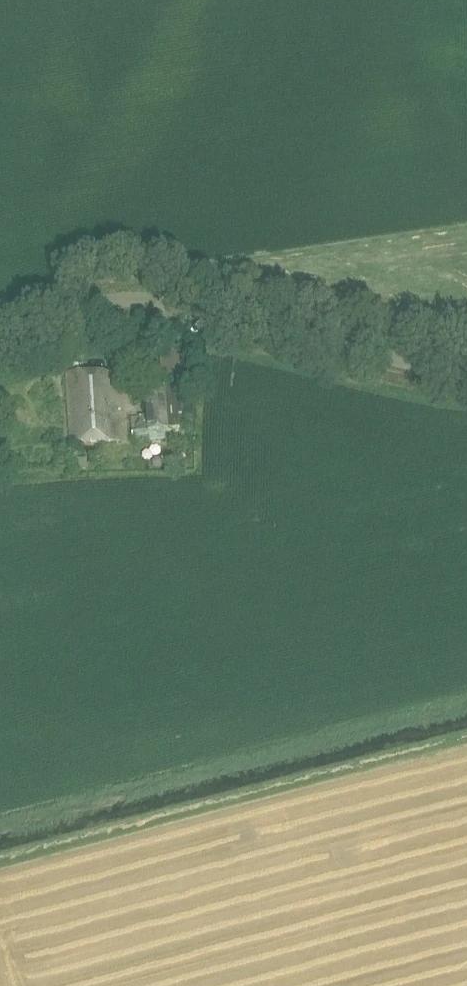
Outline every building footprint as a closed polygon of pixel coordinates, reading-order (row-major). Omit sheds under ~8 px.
[(185,363),(177,363),(177,348),(160,348),(161,386),(143,387),(145,416),(132,417),(133,439),(138,442),(182,439),(181,428),(192,427),(191,413),(198,413),(197,386),(188,387),(188,382),(172,383),(171,378),(193,376),(192,360),(185,361),(185,363)] [(66,374),(71,442),(117,439),(112,370),(66,374)]
